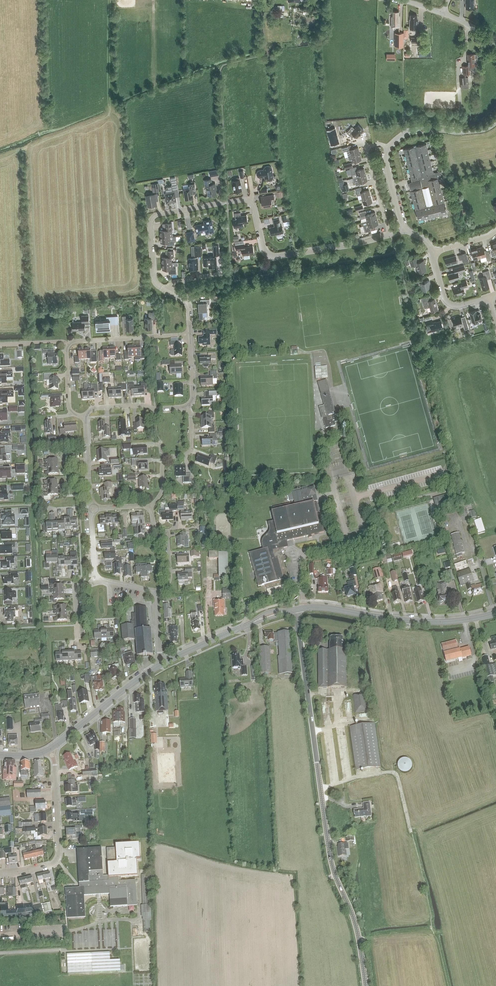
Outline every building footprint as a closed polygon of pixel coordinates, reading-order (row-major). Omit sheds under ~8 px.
[(474,0),(465,0),(465,3),(466,3),(465,9),(473,9),(473,3),(474,3),(474,0)] [(391,27),(400,27),(400,18),(398,18),(398,12),(393,12),(393,17),(391,17),(391,27)] [(410,20),(409,29),(418,29),(418,20),(417,19),(417,15),(410,15),(410,20)] [(395,38),(395,47),(403,48),(403,33),(398,33),(398,38),(395,38)] [(423,33),(417,33),(417,38),(411,38),(411,43),(417,43),(417,44),(423,44),(423,33)] [(476,70),(475,66),(476,66),(476,60),(478,60),(477,54),(467,54),(468,66),(462,66),(463,74),(467,74),(469,74),(469,70),(476,70)] [(347,133),(349,135),(352,138),(354,135),(357,138),(363,130),(358,125),(353,132),(350,130),(347,133)] [(327,131),(331,145),(339,143),(335,128),(327,131)] [(426,144),(404,150),(412,183),(411,183),(412,191),(410,191),(418,221),(447,214),(438,178),(436,178),(435,173),(433,173),(426,144)] [(346,151),(348,157),(360,153),(358,148),(352,149),(351,145),(342,148),(343,152),(346,151)] [(361,159),(360,153),(348,157),(349,160),(352,159),(353,162),(361,159)] [(272,180),(273,177),(272,168),(270,166),(267,166),(265,167),(263,169),(263,170),(259,171),(257,172),(256,175),(258,177),(260,178),(264,177),(265,178),(267,180),(269,181),(272,180)] [(352,178),(357,177),(366,175),(364,169),(357,171),(356,167),(349,169),(351,175),(352,174),(353,178),(352,178)] [(366,175),(357,177),(352,178),(353,182),(355,182),(356,185),(360,184),(359,183),(367,181),(366,175)] [(166,194),(165,194),(166,199),(165,199),(166,204),(171,203),(171,202),(176,201),(175,194),(178,193),(177,184),(177,185),(175,177),(170,178),(172,185),(171,186),(167,187),(165,189),(166,194)] [(234,192),(242,191),(240,180),(239,180),(239,177),(235,178),(235,181),(232,181),(234,192)] [(207,187),(208,196),(216,194),(215,188),(216,188),(215,183),(211,184),(210,179),(204,180),(205,188),(207,187)] [(343,180),(339,182),(340,186),(342,185),(344,191),(349,190),(348,184),(344,185),(343,180)] [(196,193),(195,190),(194,184),(188,185),(189,188),(183,189),(185,200),(193,199),(192,193),(196,193)] [(361,195),(362,199),(370,196),(369,190),(362,192),(361,188),(356,190),(357,196),(361,195)] [(156,205),(155,201),(158,201),(157,194),(146,196),(148,206),(156,205)] [(274,201),(273,195),(261,197),(262,203),(261,203),(261,204),(261,205),(262,205),(262,206),(262,207),(267,206),(267,207),(268,208),(270,207),(271,206),(271,205),(272,205),(271,201),(274,201)] [(370,196),(362,199),(363,204),(372,202),(370,196)] [(361,219),(361,223),(377,218),(375,212),(367,215),(366,211),(359,213),(361,219)] [(243,226),(243,223),(247,223),(246,215),(241,216),(240,212),(234,213),(235,220),(233,220),(234,228),(243,226)] [(284,225),(289,224),(289,221),(289,220),(288,215),(281,216),(282,222),(283,222),(284,225)] [(271,235),(283,233),(281,225),(280,225),(279,218),(273,220),(274,227),(269,228),(271,235)] [(378,224),(377,218),(361,223),(363,226),(365,232),(371,230),(370,226),(378,224)] [(197,233),(206,231),(206,233),(211,233),(212,233),(212,232),(213,232),(211,220),(204,222),(204,224),(196,226),(197,233)] [(160,231),(160,237),(170,236),(170,237),(172,236),(172,223),(165,224),(165,230),(160,231)] [(195,241),(193,231),(186,232),(187,242),(195,241)] [(172,236),(170,237),(170,236),(160,237),(160,243),(168,242),(168,245),(174,245),(174,242),(175,242),(176,240),(176,236),(172,236)] [(243,255),(254,254),(252,245),(252,246),(244,248),(244,244),(235,245),(236,250),(242,249),(243,257),(243,255)] [(212,257),(208,257),(208,258),(203,258),(204,265),(203,265),(209,265),(209,267),(208,267),(217,267),(216,255),(219,255),(218,245),(213,245),(214,256),(212,257)] [(489,252),(485,253),(483,247),(477,249),(480,258),(486,256),(487,261),(491,259),(489,252)] [(480,258),(477,249),(471,250),(474,260),(480,258)] [(162,264),(171,263),(171,257),(174,257),(173,251),(167,251),(168,257),(161,258),(162,264)] [(455,256),(445,259),(446,265),(453,263),(453,265),(457,263),(455,256)] [(416,257),(409,259),(411,266),(416,265),(418,273),(426,271),(423,260),(418,262),(416,257)] [(189,270),(197,269),(197,262),(197,258),(189,258),(189,270)] [(480,270),(479,268),(477,269),(475,262),(472,263),(473,269),(474,269),(474,271),(480,270)] [(176,274),(176,266),(178,266),(177,263),(171,263),(162,264),(162,270),(168,269),(169,274),(176,274)] [(453,268),(454,273),(448,274),(450,281),(459,278),(458,273),(465,271),(463,266),(453,268)] [(487,280),(491,279),(489,271),(483,272),(484,277),(479,278),(482,290),(489,288),(487,280)] [(426,288),(431,287),(429,280),(424,282),(422,279),(415,281),(416,284),(420,283),(422,291),(427,290),(426,288)] [(460,287),(453,289),(455,296),(465,293),(463,287),(467,286),(466,281),(459,283),(460,287)] [(430,296),(421,298),(424,308),(429,307),(431,312),(438,310),(435,299),(431,300),(430,296)] [(206,311),(207,310),(207,305),(210,304),(209,299),(200,300),(200,303),(198,303),(198,311),(200,311),(200,318),(204,318),(204,315),(206,315),(206,311)] [(476,311),(469,313),(471,319),(470,319),(471,323),(473,322),(473,325),(479,323),(479,322),(482,321),(480,313),(477,314),(476,311)] [(149,318),(145,318),(145,329),(152,328),(151,319),(155,319),(155,312),(148,312),(149,318)] [(82,322),(72,322),(73,331),(79,330),(79,331),(85,330),(84,323),(89,323),(88,316),(81,316),(82,322)] [(107,321),(96,321),(96,331),(110,330),(110,324),(118,324),(117,316),(106,317),(107,321)] [(126,330),(133,330),(133,319),(126,319),(125,316),(122,316),(122,323),(126,322),(126,330)] [(456,317),(452,318),(454,326),(463,323),(464,329),(469,328),(468,325),(466,320),(462,322),(461,317),(456,319),(456,317)] [(427,333),(443,328),(441,321),(433,323),(432,319),(425,321),(427,328),(426,329),(427,333)] [(203,331),(203,338),(199,338),(199,345),(203,345),(203,346),(210,346),(210,335),(217,335),(217,330),(203,331)] [(172,356),(175,356),(182,356),(181,345),(179,345),(179,341),(170,342),(170,346),(174,346),(174,350),(171,350),(170,351),(171,355),(172,356)] [(132,359),(132,357),(135,357),(134,346),(128,347),(128,354),(124,354),(124,360),(129,360),(129,359),(132,359)] [(134,346),(135,357),(135,361),(140,360),(141,359),(144,359),(144,353),(141,353),(140,346),(134,346)] [(116,361),(121,361),(120,355),(116,355),(115,347),(109,348),(110,359),(116,358),(116,361)] [(103,348),(103,357),(99,357),(99,363),(104,362),(103,359),(110,359),(109,348),(103,348)] [(85,359),(84,349),(78,350),(78,357),(74,357),(75,363),(79,363),(79,360),(85,359)] [(97,356),(90,356),(90,349),(84,349),(85,359),(90,359),(90,363),(97,362),(97,356)] [(57,365),(57,364),(57,360),(57,355),(53,355),(53,354),(49,354),(49,350),(43,350),(43,354),(45,354),(45,359),(47,358),(48,365),(53,364),(53,365),(53,366),(56,366),(57,365)] [(1,363),(1,367),(10,366),(10,360),(4,360),(4,355),(3,355),(2,354),(0,354),(0,363),(1,363)] [(209,365),(209,364),(211,364),(211,360),(215,359),(215,354),(208,354),(208,357),(200,358),(200,364),(203,364),(203,366),(203,367),(205,368),(207,368),(209,367),(209,365)] [(170,366),(170,374),(182,374),(182,365),(170,366)] [(314,368),(315,380),(327,379),(326,367),(314,368)] [(7,384),(7,379),(12,378),(12,371),(0,371),(0,385),(1,385),(1,384),(7,384)] [(217,371),(210,372),(210,377),(201,378),(201,386),(213,385),(213,379),(217,379),(217,371)] [(50,390),(58,389),(58,382),(58,378),(52,378),(52,374),(44,374),(44,381),(50,381),(50,390)] [(317,383),(320,393),(327,417),(322,418),(325,428),(335,425),(334,422),(336,421),(335,415),(335,414),(326,380),(317,383)] [(148,394),(147,389),(147,383),(141,383),(141,387),(138,387),(138,396),(144,396),(144,394),(148,394)] [(128,395),(132,395),(132,397),(138,396),(138,387),(134,388),(134,384),(127,384),(128,395)] [(88,385),(88,390),(88,399),(94,399),(94,391),(98,391),(98,385),(91,386),(91,385),(88,385)] [(115,388),(115,398),(121,397),(121,391),(126,391),(125,385),(118,385),(118,388),(115,388)] [(175,396),(182,396),(182,389),(183,389),(182,385),(174,385),(175,396)] [(2,405),(2,404),(8,403),(7,398),(13,398),(13,390),(0,390),(0,405),(2,405)] [(216,391),(209,391),(209,396),(205,396),(205,398),(202,399),(202,406),(213,405),(213,396),(217,396),(216,391)] [(51,408),(55,407),(61,406),(60,397),(58,397),(57,394),(52,395),(48,395),(49,398),(51,398),(51,403),(50,403),(51,408)] [(201,423),(212,422),(211,419),(214,418),(214,411),(208,411),(208,416),(201,417),(201,423)] [(134,431),(137,430),(137,429),(144,429),(143,420),(136,420),(137,423),(134,423),(134,431)] [(119,436),(123,436),(130,436),(130,429),(126,429),(125,421),(118,421),(119,436)] [(109,427),(105,427),(105,422),(98,423),(99,433),(102,432),(103,438),(110,437),(109,427)] [(212,422),(201,423),(201,428),(209,428),(209,433),(214,433),(214,426),(212,426),(212,422)] [(76,431),(76,423),(64,424),(64,428),(59,428),(60,434),(65,434),(65,432),(76,431)] [(0,434),(0,441),(1,441),(1,442),(8,442),(8,437),(10,437),(10,430),(2,430),(2,434),(0,434)] [(202,438),(202,446),(213,445),(213,442),(217,441),(216,434),(210,434),(210,438),(202,438)] [(147,447),(140,447),(140,446),(133,447),(133,456),(138,456),(138,454),(147,454),(147,447)] [(109,450),(106,450),(98,450),(98,462),(106,461),(106,456),(109,456),(109,450)] [(214,465),(217,457),(211,455),(209,458),(199,454),(196,462),(208,466),(210,463),(214,465)] [(131,459),(132,466),(138,466),(138,470),(144,470),(144,469),(148,469),(148,462),(139,463),(139,459),(131,459)] [(28,472),(28,464),(16,465),(16,474),(25,474),(25,472),(28,472)] [(110,465),(103,466),(103,469),(99,469),(99,476),(111,475),(111,468),(110,468),(110,465)] [(179,467),(179,466),(175,466),(175,471),(176,477),(183,476),(183,483),(191,483),(191,475),(186,475),(185,466),(179,467)] [(4,469),(0,469),(0,479),(10,478),(10,470),(4,470),(4,469)] [(143,488),(143,490),(149,489),(149,484),(147,484),(147,478),(139,478),(139,488),(143,488)] [(100,494),(101,494),(102,500),(109,500),(109,489),(112,488),(111,483),(104,483),(105,489),(100,489),(100,494)] [(7,500),(8,500),(8,493),(7,493),(7,486),(0,486),(0,493),(0,501),(7,500)] [(300,488),(292,490),(293,493),(292,493),(288,494),(290,502),(294,501),(295,506),(314,502),(318,501),(314,486),(307,488),(300,490),(300,488)] [(434,499),(435,505),(437,510),(449,506),(445,495),(434,499)] [(184,510),(184,506),(183,501),(177,502),(178,510),(181,510),(181,512),(181,521),(186,520),(192,519),(192,512),(184,512),(184,510)] [(268,596),(283,592),(282,585),(290,583),(289,578),(288,578),(283,562),(287,561),(283,548),(288,547),(287,541),(292,540),(308,536),(309,538),(312,537),(312,535),(324,532),(317,503),(314,504),(314,502),(295,506),(291,507),(290,503),(273,507),(274,511),(272,512),(274,521),(268,522),(269,529),(269,530),(269,531),(269,532),(268,533),(268,534),(265,536),(263,538),(263,539),(262,540),(262,541),(262,542),(262,543),(262,544),(262,545),(263,549),(249,553),(258,586),(265,584),(268,596)] [(161,518),(162,518),(162,520),(173,520),(173,513),(172,511),(177,511),(176,504),(169,505),(169,511),(161,511),(161,518)] [(14,515),(11,515),(11,512),(2,512),(2,516),(1,517),(1,521),(2,521),(2,525),(14,525),(14,515)] [(144,525),(143,522),(144,522),(143,513),(131,514),(132,523),(137,522),(138,535),(145,535),(144,525)] [(52,514),(49,514),(50,523),(43,523),(43,534),(47,533),(47,532),(53,531),(52,514)] [(485,531),(481,519),(474,521),(478,534),(485,531)] [(9,539),(9,535),(13,535),(13,529),(7,529),(7,532),(0,532),(0,539),(9,539)] [(184,547),(184,540),(186,540),(186,533),(180,533),(181,537),(177,537),(177,547),(184,547)] [(456,555),(464,553),(459,533),(451,535),(456,555)] [(111,548),(111,551),(115,550),(115,548),(112,548),(112,542),(101,543),(102,549),(111,548)] [(9,543),(9,546),(0,546),(0,554),(12,553),(12,548),(15,548),(15,543),(9,543)] [(115,553),(115,550),(111,551),(111,553),(105,554),(105,559),(115,559),(115,561),(122,561),(122,558),(116,558),(115,553)] [(219,577),(229,576),(228,552),(219,552),(219,551),(216,551),(216,555),(219,555),(219,577)] [(53,563),(52,555),(51,552),(46,552),(46,562),(43,562),(44,568),(49,568),(49,563),(53,563)] [(189,563),(189,554),(177,555),(177,563),(189,563)] [(7,562),(0,562),(0,569),(10,568),(10,564),(15,564),(15,558),(7,558),(7,562)] [(457,573),(456,573),(457,576),(460,586),(474,581),(466,560),(454,564),(457,573)] [(120,569),(122,568),(122,564),(122,561),(115,561),(119,561),(119,564),(114,565),(114,575),(120,575),(120,569)] [(122,572),(125,572),(125,578),(131,577),(130,566),(125,567),(125,564),(122,564),(122,568),(122,572)] [(141,578),(145,578),(148,578),(148,574),(152,573),(152,566),(147,566),(147,564),(136,564),(136,567),(136,575),(141,574),(141,578)] [(376,570),(378,579),(383,577),(381,567),(375,569),(376,570)] [(178,581),(188,580),(188,578),(192,578),(191,568),(185,569),(185,573),(178,573),(178,581)] [(455,580),(452,570),(446,572),(449,582),(455,580)] [(10,574),(10,577),(4,577),(4,584),(14,584),(14,579),(18,578),(18,573),(10,574)] [(328,586),(328,578),(327,578),(324,578),(324,576),(321,576),(321,578),(318,578),(319,592),(327,592),(328,592),(328,586)] [(348,588),(342,589),(343,593),(346,592),(347,597),(355,595),(353,587),(356,586),(355,581),(347,583),(348,588)] [(437,596),(438,602),(438,603),(438,604),(439,604),(440,605),(441,605),(442,604),(442,603),(443,602),(449,601),(448,594),(447,595),(445,583),(435,584),(436,589),(437,588),(438,596),(437,596)] [(471,589),(473,595),(482,592),(481,589),(482,588),(481,584),(475,586),(475,585),(471,586),(470,583),(466,584),(468,590),(471,589)] [(371,596),(372,595),(372,597),(373,597),(375,602),(383,600),(382,594),(383,594),(380,584),(368,587),(370,593),(371,596)] [(397,587),(392,588),(394,593),(392,594),(394,602),(395,602),(395,603),(397,602),(398,601),(400,600),(398,592),(397,587)] [(410,593),(408,587),(402,589),(406,603),(412,601),(410,593)] [(414,591),(415,594),(417,603),(418,602),(418,603),(420,602),(421,602),(424,601),(421,589),(414,591)] [(232,599),(232,590),(223,590),(223,599),(232,599)] [(4,602),(12,601),(12,598),(16,598),(16,593),(12,593),(11,591),(4,591),(4,595),(4,602)] [(225,610),(224,599),(214,600),(214,611),(215,611),(215,616),(224,616),(223,610),(225,610)] [(169,609),(169,604),(163,604),(164,622),(169,622),(169,619),(172,618),(171,609),(169,609)] [(15,618),(15,611),(18,611),(18,606),(11,607),(11,610),(5,610),(5,618),(7,618),(7,622),(14,622),(14,618),(15,618)] [(135,607),(135,613),(132,614),(133,621),(131,621),(132,625),(122,625),(122,640),(136,639),(137,656),(144,656),(144,657),(144,656),(146,655),(146,656),(147,656),(147,655),(153,655),(151,629),(147,629),(146,607),(135,607)] [(195,631),(197,631),(197,630),(200,630),(200,626),(200,625),(200,623),(199,622),(199,621),(198,617),(196,618),(195,616),(197,615),(196,612),(194,612),(194,610),(191,611),(192,622),(194,631),(195,631)] [(178,637),(178,633),(178,626),(168,627),(169,636),(169,637),(171,637),(171,643),(177,642),(177,637),(178,637)] [(279,675),(294,674),(291,631),(278,632),(278,633),(273,633),(273,632),(264,632),(265,638),(269,638),(269,641),(274,640),(274,642),(279,642),(280,657),(278,657),(279,675)] [(318,688),(347,687),(346,650),(343,650),(343,643),(343,637),(330,638),(330,643),(330,650),(318,650),(318,688)] [(442,644),(446,662),(462,658),(471,656),(469,647),(458,650),(456,641),(442,644)] [(271,673),(270,647),(259,647),(260,673),(271,673)] [(101,656),(101,648),(91,649),(92,657),(101,656)] [(124,657),(127,666),(128,666),(128,667),(130,666),(131,665),(135,664),(133,655),(132,655),(131,652),(125,653),(126,657),(124,657)] [(241,665),(243,665),(243,659),(240,659),(239,655),(236,655),(236,654),(232,654),(232,655),(231,656),(232,668),(238,668),(238,669),(241,669),(241,676),(247,676),(246,667),(241,667),(241,665)] [(487,656),(481,657),(489,687),(490,686),(490,687),(495,686),(493,677),(495,676),(495,667),(495,663),(490,664),(487,656)] [(117,668),(119,667),(118,664),(109,667),(110,670),(112,679),(113,680),(115,679),(115,678),(119,677),(117,668)] [(180,688),(193,687),(192,678),(191,672),(186,672),(187,679),(179,679),(180,688)] [(103,690),(103,681),(104,680),(104,676),(94,677),(95,687),(95,691),(99,690),(99,691),(103,690)] [(163,714),(163,711),(168,711),(167,691),(165,691),(165,684),(156,685),(156,692),(155,692),(156,711),(158,711),(158,714),(163,714)] [(73,699),(72,691),(67,692),(68,700),(69,700),(71,711),(77,711),(75,699),(73,699)] [(89,699),(87,691),(77,692),(78,698),(79,698),(80,704),(86,702),(86,700),(89,699)] [(368,712),(366,693),(353,695),(355,713),(368,712)] [(40,707),(39,694),(24,696),(25,709),(40,707)] [(141,695),(134,695),(134,703),(136,703),(136,713),(137,713),(143,712),(145,712),(144,700),(141,700),(141,695)] [(62,708),(68,707),(67,700),(61,701),(62,708),(59,708),(59,706),(55,706),(57,718),(58,722),(64,721),(63,717),(64,717),(63,711),(62,711),(62,708)] [(120,722),(120,724),(123,724),(123,722),(125,722),(125,712),(124,712),(124,708),(118,709),(118,711),(113,711),(113,723),(120,722)] [(41,731),(41,730),(40,722),(42,722),(50,721),(49,714),(41,715),(42,719),(35,720),(35,722),(34,722),(34,723),(30,724),(31,732),(37,731),(41,731)] [(110,733),(110,721),(103,721),(103,728),(101,728),(101,733),(110,733)] [(381,767),(375,723),(349,726),(355,770),(381,767)] [(90,734),(85,737),(89,744),(89,745),(90,746),(95,744),(95,759),(99,759),(99,742),(94,732),(90,734)] [(9,735),(9,737),(9,746),(18,745),(17,737),(17,735),(9,735)] [(69,770),(73,768),(78,766),(75,761),(74,762),(70,753),(63,756),(65,760),(65,761),(66,765),(69,770)] [(412,768),(407,757),(396,761),(400,773),(412,768)] [(34,761),(35,765),(33,765),(34,777),(44,777),(44,771),(43,771),(43,767),(41,768),(41,761),(40,761),(40,760),(35,761),(34,761)] [(16,780),(16,767),(15,767),(15,761),(5,761),(5,767),(3,767),(3,780),(16,780)] [(22,762),(21,763),(21,771),(21,773),(21,776),(28,776),(28,771),(30,771),(30,762),(29,762),(28,761),(26,761),(26,762),(22,762)] [(71,792),(78,792),(78,784),(75,784),(74,780),(68,780),(69,786),(65,786),(66,794),(71,793),(71,792)] [(8,806),(10,806),(9,794),(3,795),(3,798),(0,799),(0,807),(8,806)] [(36,810),(46,810),(45,801),(36,802),(36,806),(30,807),(30,813),(36,812),(36,810)] [(366,817),(371,816),(369,802),(363,803),(364,808),(354,810),(355,818),(366,816),(366,817)] [(11,815),(11,806),(8,806),(0,807),(0,824),(10,823),(9,815),(11,815)] [(41,822),(46,822),(46,815),(41,815),(41,814),(34,814),(35,822),(41,822)] [(67,836),(72,836),(72,839),(81,838),(80,829),(83,828),(83,826),(75,826),(75,829),(66,829),(67,836)] [(38,837),(40,837),(47,836),(47,828),(40,829),(38,829),(36,829),(36,827),(27,827),(27,832),(36,832),(36,833),(38,833),(38,837)] [(355,836),(352,836),(346,837),(347,842),(353,841),(353,845),(356,845),(355,836)] [(101,848),(77,849),(79,888),(65,889),(66,896),(67,918),(67,919),(75,918),(85,918),(84,895),(110,893),(110,907),(127,906),(137,906),(136,880),(121,881),(121,877),(138,876),(137,860),(140,860),(139,843),(116,844),(116,848),(107,849),(108,876),(103,876),(101,848)] [(339,856),(347,855),(345,844),(344,845),(343,843),(339,844),(339,846),(338,846),(339,856)] [(43,850),(37,851),(36,852),(37,857),(44,856),(43,853),(46,853),(45,847),(42,848),(43,850)] [(8,852),(8,853),(9,863),(18,863),(17,855),(11,855),(11,852),(11,848),(4,848),(4,853),(8,852)] [(45,880),(49,879),(50,881),(52,881),(51,878),(50,872),(43,874),(45,880)] [(45,880),(43,874),(37,876),(38,881),(43,880),(44,883),(46,882),(45,880)] [(149,905),(148,874),(141,875),(142,905),(141,905),(142,921),(143,920),(144,932),(150,932),(150,920),(151,920),(151,905),(149,905)] [(27,884),(31,883),(32,886),(34,885),(33,883),(33,882),(32,877),(25,878),(27,884)] [(19,880),(20,886),(21,889),(28,887),(27,884),(25,878),(19,880)] [(2,904),(2,899),(0,899),(0,907),(0,911),(8,911),(8,903),(2,904)] [(52,911),(50,903),(43,904),(45,913),(52,911)] [(35,913),(42,912),(41,905),(33,907),(35,913)] [(68,974),(120,971),(120,963),(110,964),(110,952),(67,955),(68,974)]
